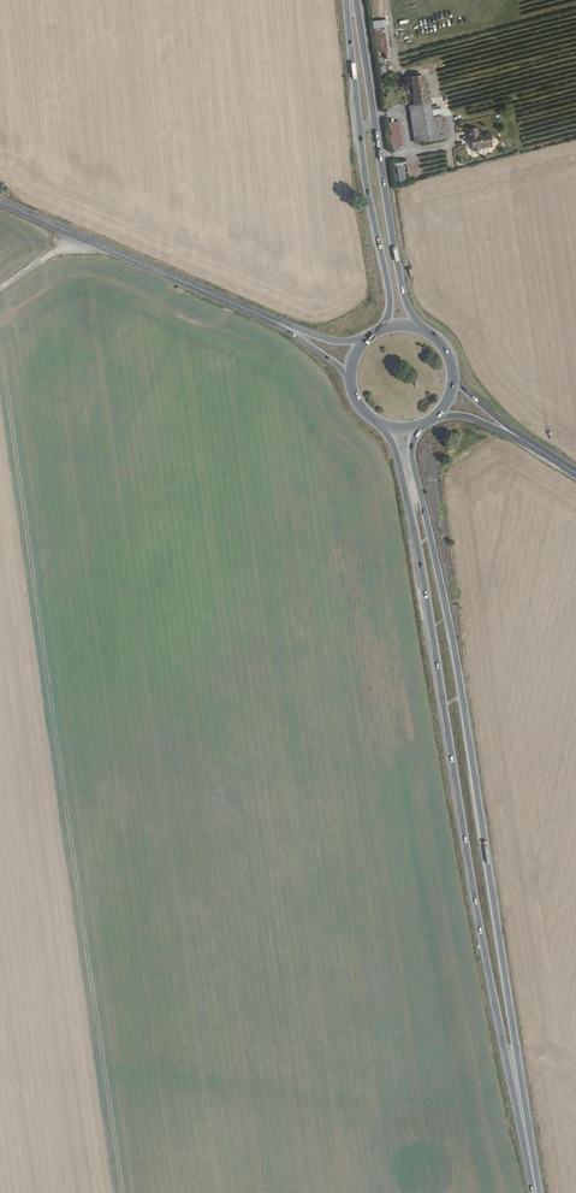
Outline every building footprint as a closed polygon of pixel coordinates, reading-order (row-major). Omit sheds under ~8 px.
[(382,28),(373,30),(377,53),(386,52),(382,28)] [(445,139),(442,118),(432,119),(431,113),(430,104),(427,105),(423,78),(412,78),(415,100),(413,100),(414,106),(409,107),(414,143),(445,139)] [(397,123),(388,123),(392,151),(401,150),(397,123)] [(472,140),(473,144),(474,150),(475,152),(478,153),(481,151),(482,149),(494,147),(493,141),(496,137),(492,134),(490,134),(479,135),(477,128),(468,130),(469,140),(472,140)] [(403,167),(396,168),(398,174),(395,175),(397,182),(399,182),(399,184),(400,184),(401,183),(405,181),(403,167)]
